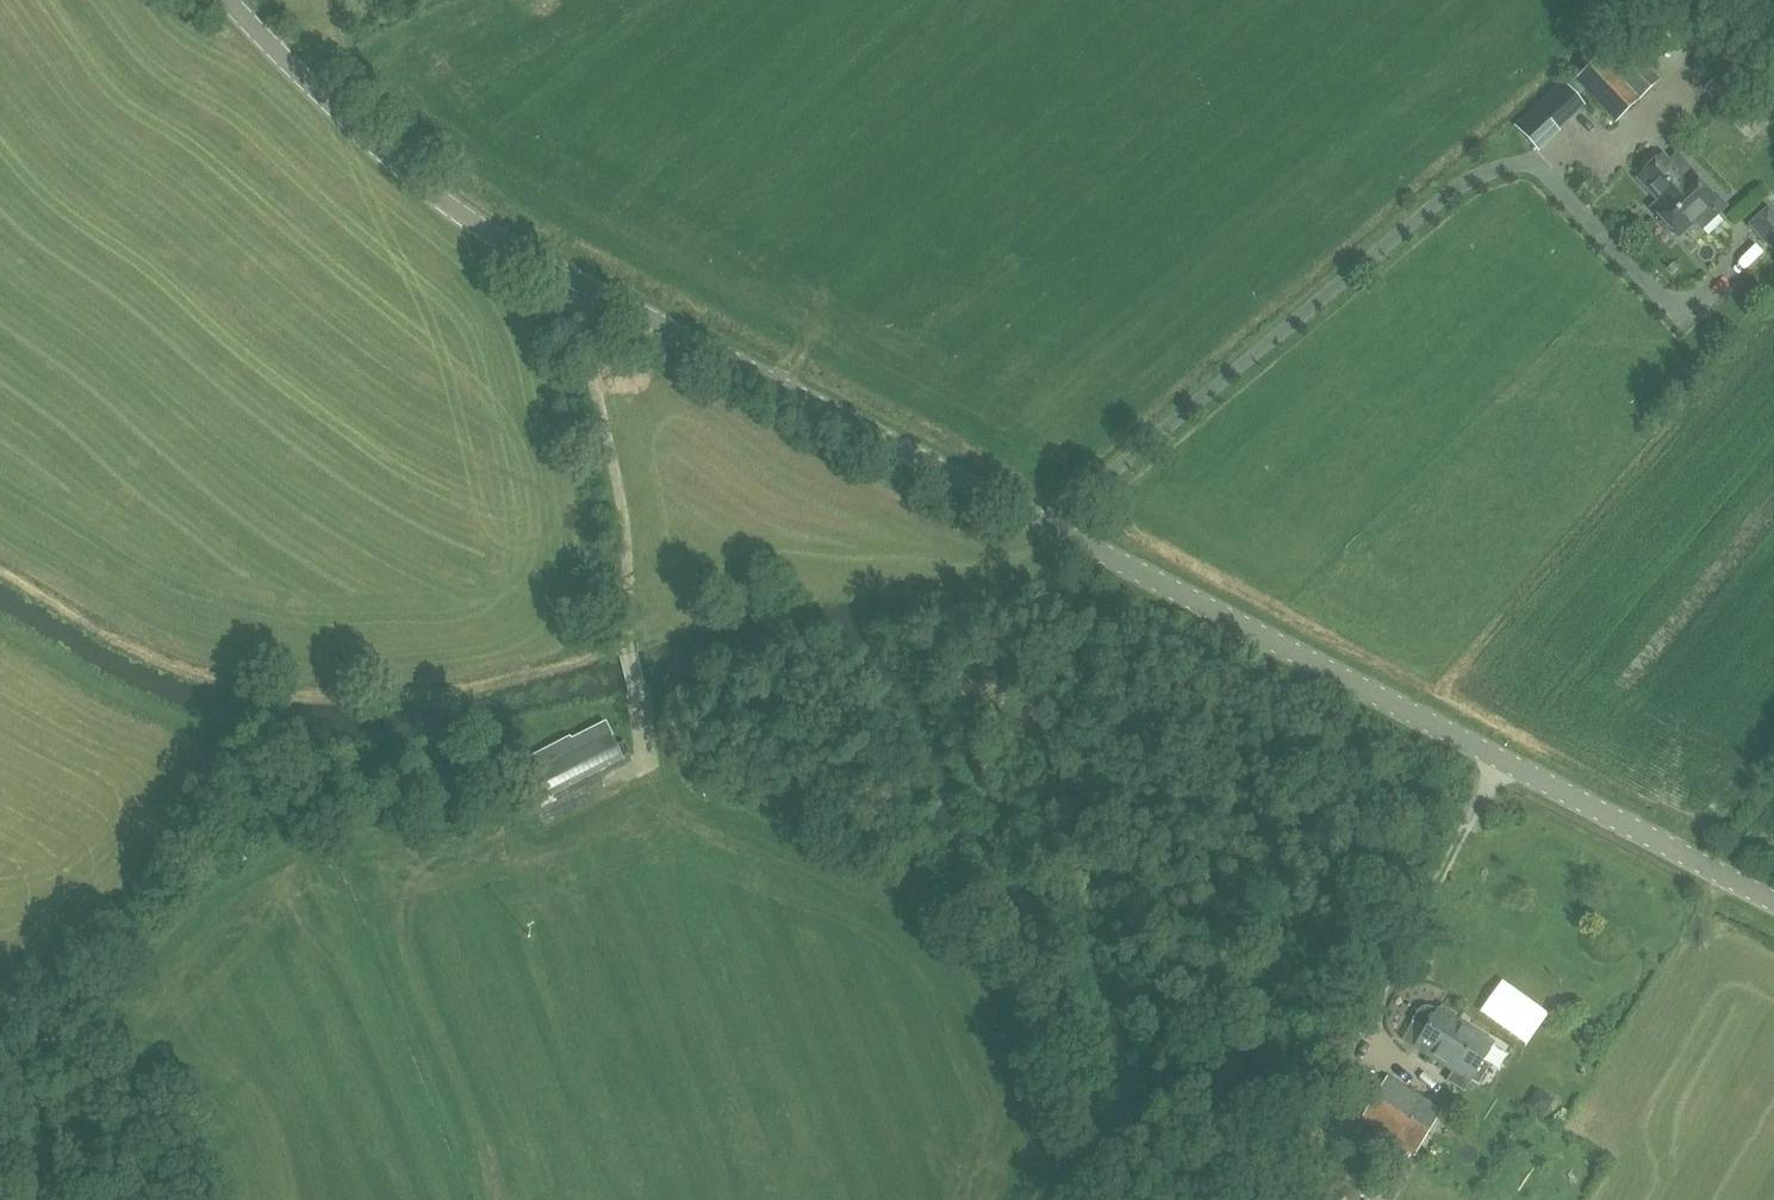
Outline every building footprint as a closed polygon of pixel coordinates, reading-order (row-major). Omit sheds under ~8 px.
[(1614,122),(1618,118),(1640,99),(1658,81),(1635,57),(1625,65),(1609,48),(1601,57),(1601,56),(1575,80),(1604,110),(1614,122)] [(1541,146),(1583,106),(1561,84),(1521,122),(1541,146)] [(1670,163),(1663,156),(1639,179),(1661,202),(1693,172),(1677,156),(1670,163)] [(1693,172),(1653,210),(1679,237),(1695,221),(1703,229),(1725,207),(1714,196),(1712,198),(1693,178),(1695,175),(1693,172)] [(571,736),(529,758),(549,797),(624,759),(612,734),(605,722),(572,739),(571,736)] [(1453,1019),(1456,1015),(1442,1007),(1440,1011),(1438,1010),(1437,1012),(1432,1009),(1427,1008),(1422,1009),(1418,1012),(1413,1022),(1426,1030),(1415,1047),(1442,1063),(1453,1045),(1443,1038),(1454,1020),(1453,1019)] [(1493,1044),(1454,1020),(1443,1038),(1453,1045),(1442,1063),(1454,1071),(1447,1084),(1464,1093),(1469,1086),(1471,1087),(1472,1083),(1479,1087),(1490,1068),(1482,1062),(1493,1044)] [(1414,1156),(1442,1111),(1388,1078),(1360,1123),(1414,1156)] [(1537,1092),(1528,1106),(1543,1115),(1552,1101),(1537,1092)] [(1389,1199),(1403,1175),(1367,1154),(1358,1169),(1371,1177),(1366,1186),(1389,1199)]
